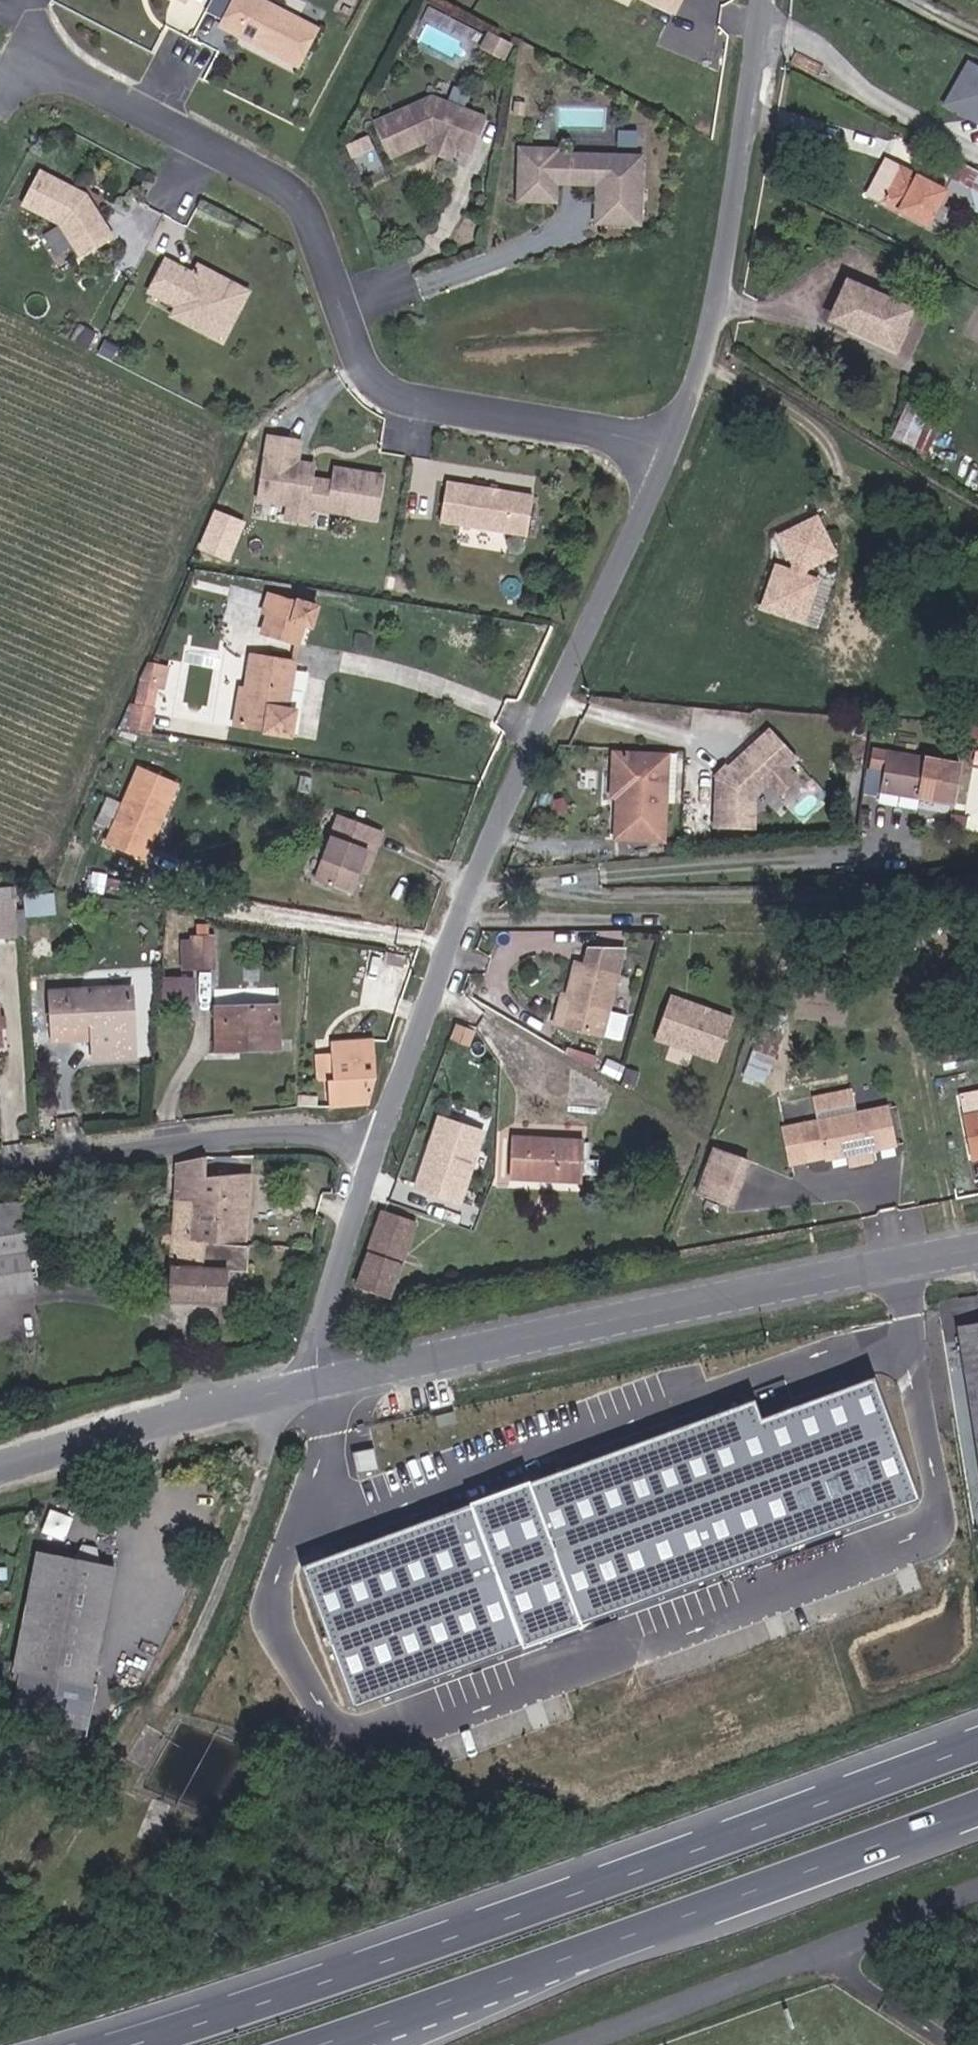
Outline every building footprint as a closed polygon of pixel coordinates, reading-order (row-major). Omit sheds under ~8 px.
[(270,0),(240,0),(226,26),(306,70),(325,32),(270,0)] [(683,13),(689,0),(659,0),(683,13)] [(490,40),(469,29),(460,45),(482,56),(490,40)] [(437,97),(382,122),(398,160),(439,140),(478,157),(494,119),(437,97)] [(354,160),(378,150),(371,133),(347,143),(354,160)] [(559,205),(559,187),(595,188),(594,227),(643,228),(645,153),(560,150),(561,144),(518,142),(516,204),(559,205)] [(955,191),(894,158),(875,197),(937,229),(955,191)] [(92,195),(46,170),(29,207),(64,226),(87,261),(122,241),(92,195)] [(200,272),(172,256),(154,296),(181,308),(176,318),(232,346),(258,293),(206,264),(200,272)] [(918,308),(853,278),(834,320),(901,351),(918,308)] [(78,344),(62,336),(56,347),(72,355),(78,344)] [(923,449),(940,414),(909,400),(892,434),(923,449)] [(383,519),(388,477),(345,471),(344,483),(318,480),(319,470),(304,470),(307,438),(274,433),(269,485),(296,490),(296,506),(383,519)] [(540,497),(453,480),(445,523),(535,537),(540,497)] [(825,514),(783,534),(799,569),(782,564),(766,611),(814,626),(827,580),(814,573),(846,556),(825,514)] [(325,606),(274,595),(263,631),(306,648),(325,606)] [(305,663),(257,655),(251,689),(246,688),(239,730),(299,739),(304,708),(299,708),(305,663)] [(177,668),(155,664),(133,716),(134,732),(159,734),(165,688),(174,689),(177,668)] [(769,728),(715,776),(712,830),(758,830),(759,793),(767,787),(790,810),(814,787),(792,765),(797,760),(769,728)] [(967,765),(880,749),(875,771),(888,772),(887,792),(961,806),(967,765)] [(677,752),(620,750),(617,843),(676,845),(677,752)] [(187,786),(143,768),(112,844),(154,863),(187,786)] [(386,831),(345,817),(317,880),(363,896),(386,831)] [(11,922),(10,880),(0,880),(0,922),(11,922)] [(55,890),(24,894),(27,915),(58,911),(55,890)] [(584,963),(576,961),(568,992),(562,991),(553,1026),(605,1040),(628,948),(588,946),(584,963)] [(165,972),(163,996),(198,999),(200,975),(165,972)] [(141,986),(55,990),(60,1042),(96,1040),(99,1064),(145,1061),(141,986)] [(736,1016),(669,994),(653,1041),(720,1064),(736,1016)] [(0,1002),(0,1051),(10,1050),(7,1001),(0,1002)] [(287,1005),(218,1006),(220,1050),(287,1050),(287,1005)] [(381,1039),(339,1042),(342,1081),(333,1081),(336,1109),(376,1105),(383,1080),(381,1039)] [(744,1072),(765,1081),(775,1056),(753,1048),(744,1072)] [(858,1088),(822,1096),(828,1118),(806,1123),(813,1165),(853,1157),(855,1166),(881,1162),(879,1153),(904,1147),(893,1106),(864,1111),(858,1088)] [(962,1114),(972,1160),(977,1159),(977,1110),(962,1114)] [(462,1204),(486,1131),(439,1116),(415,1189),(462,1204)] [(590,1139),(519,1136),(518,1180),(587,1183),(590,1139)] [(757,1161),(718,1146),(703,1194),(739,1207),(757,1161)] [(215,1157),(186,1164),(177,1303),(233,1307),(234,1270),(255,1272),(260,1175),(216,1178),(215,1157)] [(277,1225),(293,1225),(295,1208),(278,1207),(277,1225)] [(424,1225),(387,1211),(362,1285),(397,1301),(424,1225)] [(0,1217),(0,1301),(40,1295),(31,1212),(0,1217)] [(293,1237),(308,1237),(308,1227),(293,1225),(293,1237)] [(960,1328),(977,1421),(977,1325),(960,1328)] [(755,1402),(302,1565),(356,1702),(918,1499),(872,1377),(763,1420),(755,1402)] [(121,1568),(43,1552),(19,1671),(99,1692),(121,1568)]
